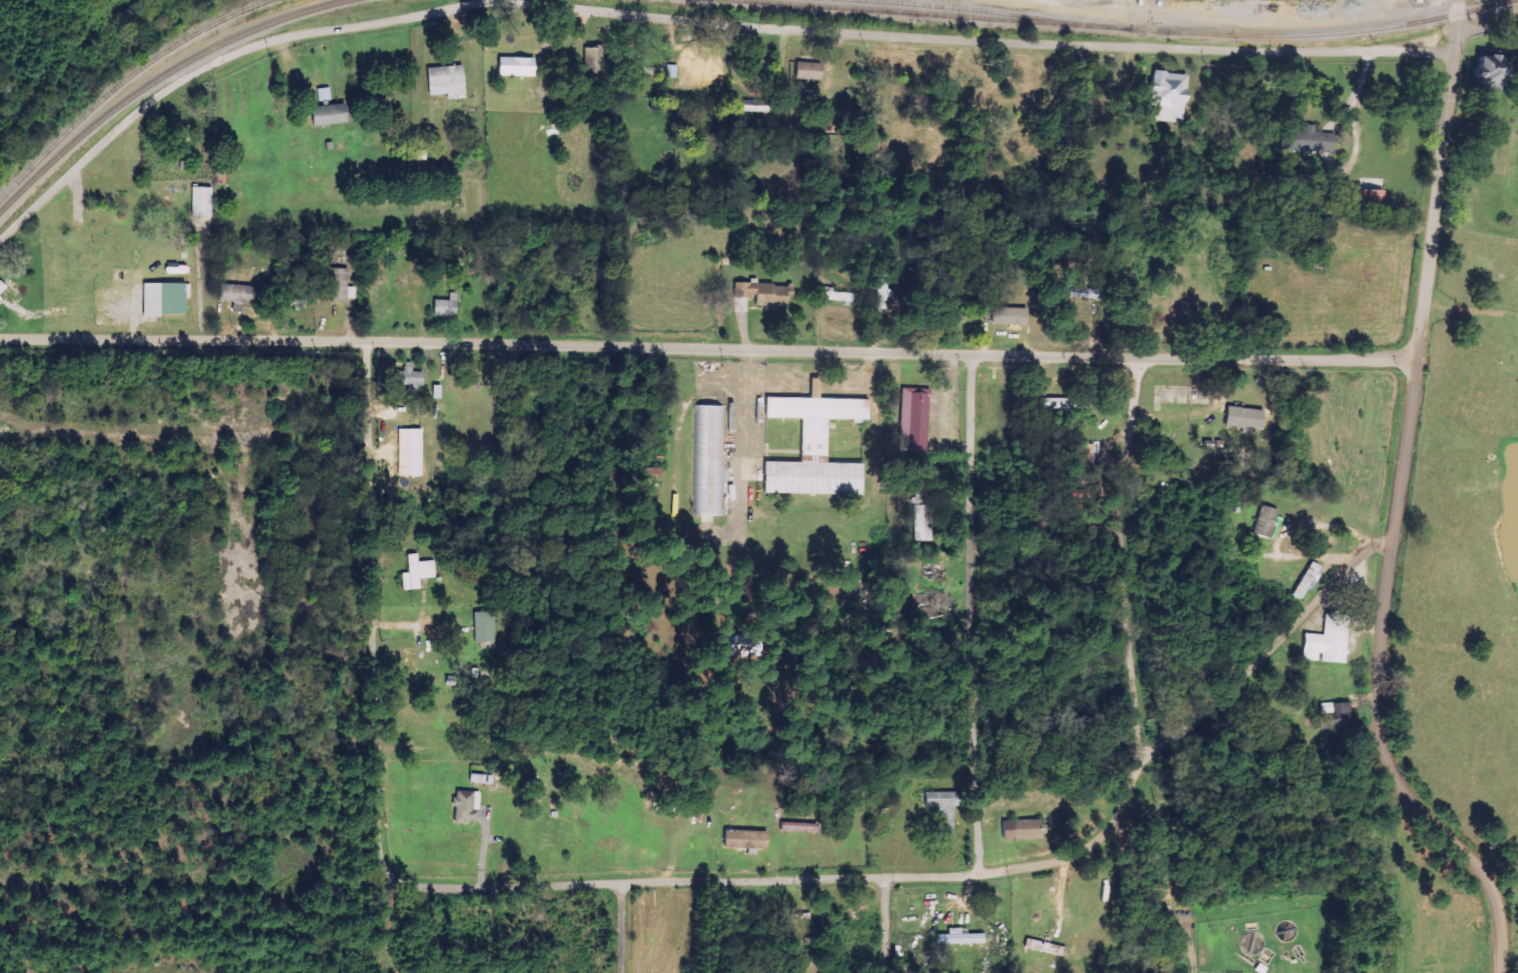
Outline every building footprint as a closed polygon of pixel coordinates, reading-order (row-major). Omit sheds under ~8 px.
[(1499,92),(1499,84),(1504,84),(1505,55),(1476,55),(1476,66),(1471,66),(1471,80),(1475,80),(1475,91),(1499,92)] [(497,76),(533,77),(534,58),(497,57),(497,76)] [(721,60),(679,58),(678,65),(666,65),(666,76),(720,78),(721,60)] [(819,80),(820,63),(795,62),(794,79),(819,80)] [(463,99),(462,66),(426,68),(427,95),(446,95),(446,99),(463,99)] [(1183,123),(1185,73),(1150,72),(1148,105),(1152,105),(1151,121),(1183,123)] [(329,104),(329,88),(317,88),(317,104),(329,104)] [(762,110),(762,102),(742,102),(741,110),(762,110)] [(347,122),(344,103),(308,108),(311,127),(347,122)] [(1278,150),(1332,153),(1333,133),(1314,132),(1314,126),(1304,125),(1304,130),(1279,129),(1278,150)] [(187,140),(187,126),(174,127),(174,141),(187,140)] [(212,187),(190,187),(190,217),(212,217),(212,187)] [(1383,191),(1357,190),(1357,209),(1382,210),(1383,191)] [(347,269),(330,268),(329,300),(353,300),(353,287),(347,287),(347,269)] [(888,273),(879,272),(877,288),(879,288),(875,314),(883,315),(888,273)] [(142,284),(142,316),(183,315),(183,298),(190,298),(190,283),(142,284)] [(733,297),(756,297),(756,305),(784,305),(784,298),(792,298),(792,283),(748,283),(733,283),(733,297)] [(218,303),(264,304),(264,286),(218,285),(218,303)] [(856,293),(820,291),(820,300),(856,302),(856,293)] [(456,293),(449,293),(448,301),(433,300),(432,316),(455,317),(456,293)] [(991,325),(1025,326),(1026,308),(991,307),(991,325)] [(393,385),(422,386),(423,372),(410,372),(410,363),(403,363),(402,372),(393,371),(393,385)] [(763,494),(861,495),(862,464),(826,464),(826,419),(868,420),(868,400),(818,399),(818,379),(809,379),(809,398),(764,398),(764,418),(800,419),(799,463),(763,462),(763,494)] [(928,389),(901,388),(899,428),(907,428),(906,452),(926,452),(928,389)] [(694,516),(723,516),(725,407),(696,407),(694,516)] [(1263,410),(1225,408),(1224,427),(1262,429),(1263,410)] [(1093,445),(1077,444),(1076,466),(1092,467),(1093,445)] [(1252,533),(1269,539),(1278,510),(1261,505),(1252,533)] [(406,555),(407,573),(400,574),(401,591),(419,590),(419,579),(434,578),(433,561),(417,562),(417,554),(406,555)] [(1291,595),(1299,600),(1320,567),(1311,562),(1291,595)] [(492,612),(473,613),(473,643),(493,642),(492,612)] [(1301,660),(1319,661),(1319,662),(1345,663),(1347,617),(1324,616),(1323,635),(1303,634),(1301,660)] [(717,636),(717,657),(758,656),(757,635),(717,636)] [(1319,705),(1320,714),(1331,713),(1331,718),(1348,716),(1347,702),(1319,705)] [(485,782),(485,774),(469,774),(469,781),(485,782)] [(479,791),(453,790),(452,820),(478,821),(479,791)] [(953,835),(952,791),(923,792),(923,807),(938,806),(939,836),(953,835)] [(1000,820),(1001,840),(1038,839),(1037,819),(1000,820)] [(765,849),(766,831),(723,829),(723,847),(765,849)] [(967,928),(947,928),(947,934),(936,934),(936,944),(984,943),(983,933),(967,933),(967,928)] [(1064,955),(1065,946),(1025,940),(1024,949),(1064,955)]
